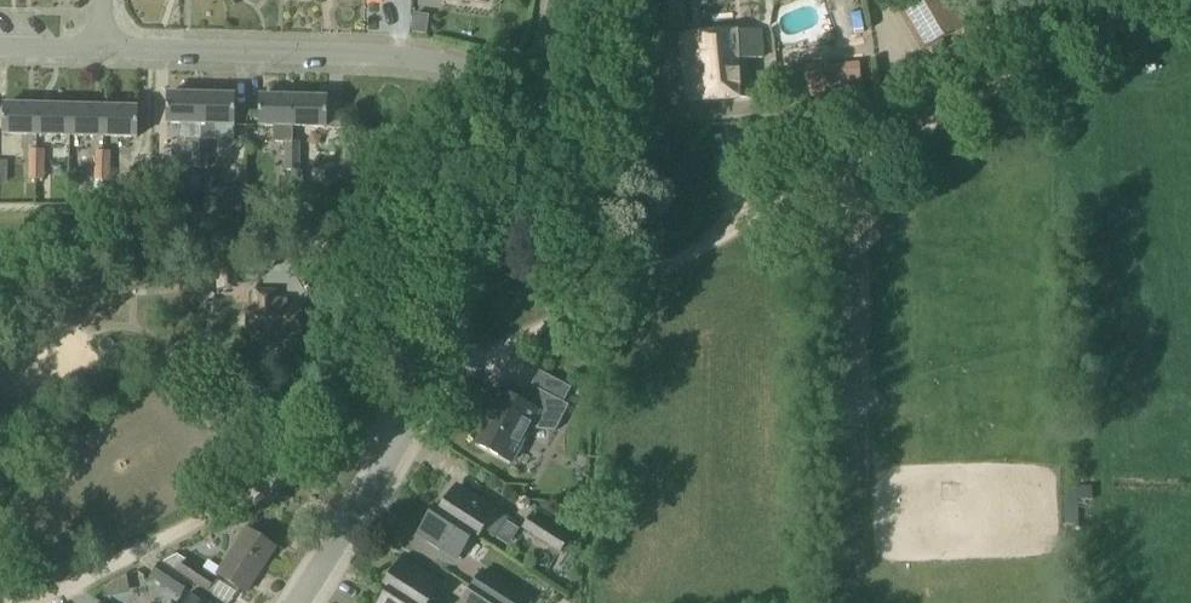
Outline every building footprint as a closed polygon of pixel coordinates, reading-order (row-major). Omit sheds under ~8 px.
[(916,54),(962,27),(947,0),(904,0),(890,9),(916,54)] [(687,103),(719,101),(752,100),(748,61),(762,60),(760,32),(713,35),(680,37),(687,103)] [(803,69),(781,71),(785,109),(806,107),(805,99),(859,94),(856,64),(803,69)] [(199,127),(200,97),(166,97),(165,126),(199,127)] [(199,127),(199,141),(206,141),(214,141),(215,127),(233,127),(234,98),(200,97),(199,127)] [(258,99),(257,128),(272,128),(272,144),(285,144),(285,143),(291,143),(291,129),(292,100),(258,99)] [(326,100),(292,100),(291,129),(325,130),(326,100)] [(2,136),(35,137),(36,107),(3,107),(2,136)] [(35,137),(69,137),(70,108),(36,107),(35,137)] [(69,137),(102,138),(103,109),(70,108),(69,137)] [(137,110),(103,109),(102,138),(136,139),(137,110)] [(192,156),(206,156),(206,141),(199,141),(192,141),(192,156)] [(284,158),(298,158),(298,143),(291,143),(285,143),(285,144),(284,158)] [(28,166),(42,166),(42,152),(28,152),(28,166)] [(94,168),(108,168),(108,154),(95,153),(94,168)] [(206,156),(192,156),(192,170),(205,171),(206,156)] [(298,158),(284,158),(284,173),(298,173),(298,158)] [(42,166),(28,166),(28,181),(42,181),(42,166)] [(108,168),(94,168),(94,183),(108,183),(108,168)] [(241,189),(204,189),(204,219),(241,218),(241,189)] [(234,264),(217,265),(218,291),(235,290),(234,264)] [(248,330),(254,336),(299,337),(299,311),(285,310),(285,303),(274,303),(274,294),(255,294),(254,310),(248,316),(248,330)] [(503,395),(493,413),(479,439),(475,446),(510,464),(527,431),(554,432),(568,407),(532,389),(523,406),(503,395)] [(455,489),(440,512),(473,535),(477,538),(483,530),(495,537),(507,519),(479,500),(477,503),(455,489)] [(473,535),(440,512),(435,509),(419,533),(441,547),(439,550),(456,561),(473,535)] [(568,540),(531,517),(523,529),(560,553),(568,540)] [(247,591),(274,549),(246,530),(242,535),(243,536),(217,575),(245,594),(247,591)] [(207,593),(215,580),(186,562),(178,574),(207,593)] [(440,585),(423,574),(421,577),(400,563),(384,587),(389,591),(408,602),(429,602),(440,585)] [(188,583),(159,565),(151,579),(173,592),(180,597),(188,583)] [(469,587),(493,602),(519,602),(522,598),(479,571),(469,587)] [(469,587),(462,598),(469,602),(493,602),(469,587)] [(389,591),(381,602),(408,602),(389,591)]
